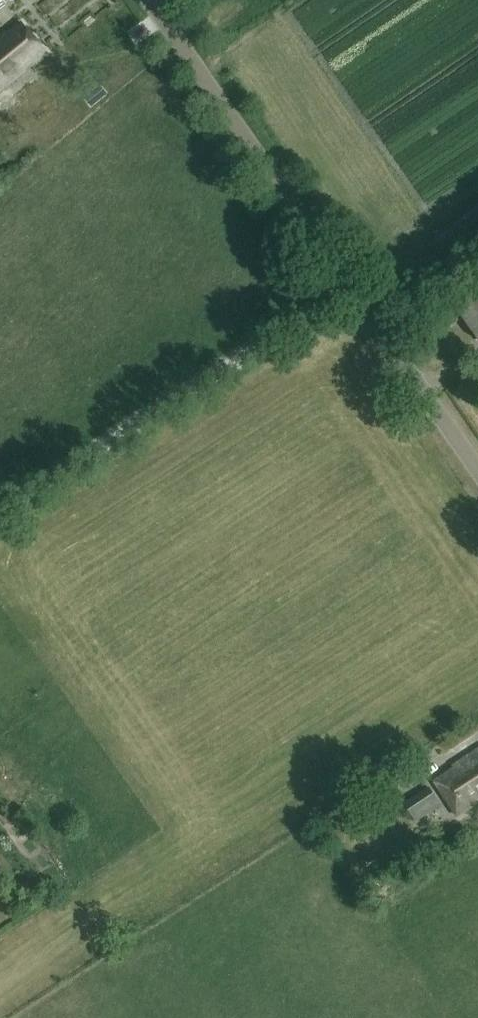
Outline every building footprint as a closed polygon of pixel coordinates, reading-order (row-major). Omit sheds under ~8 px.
[(8,33),(0,39),(0,90),(46,52),(22,23),(8,33)] [(456,305),(445,313),(452,324),(463,317),(477,338),(477,290),(456,305)] [(427,328),(419,333),(422,338),(430,333),(427,328)] [(453,767),(455,770),(436,782),(457,816),(477,802),(477,751),(453,767)] [(436,790),(412,802),(419,816),(443,803),(436,790)] [(30,832),(17,840),(27,853),(38,845),(30,832)]
